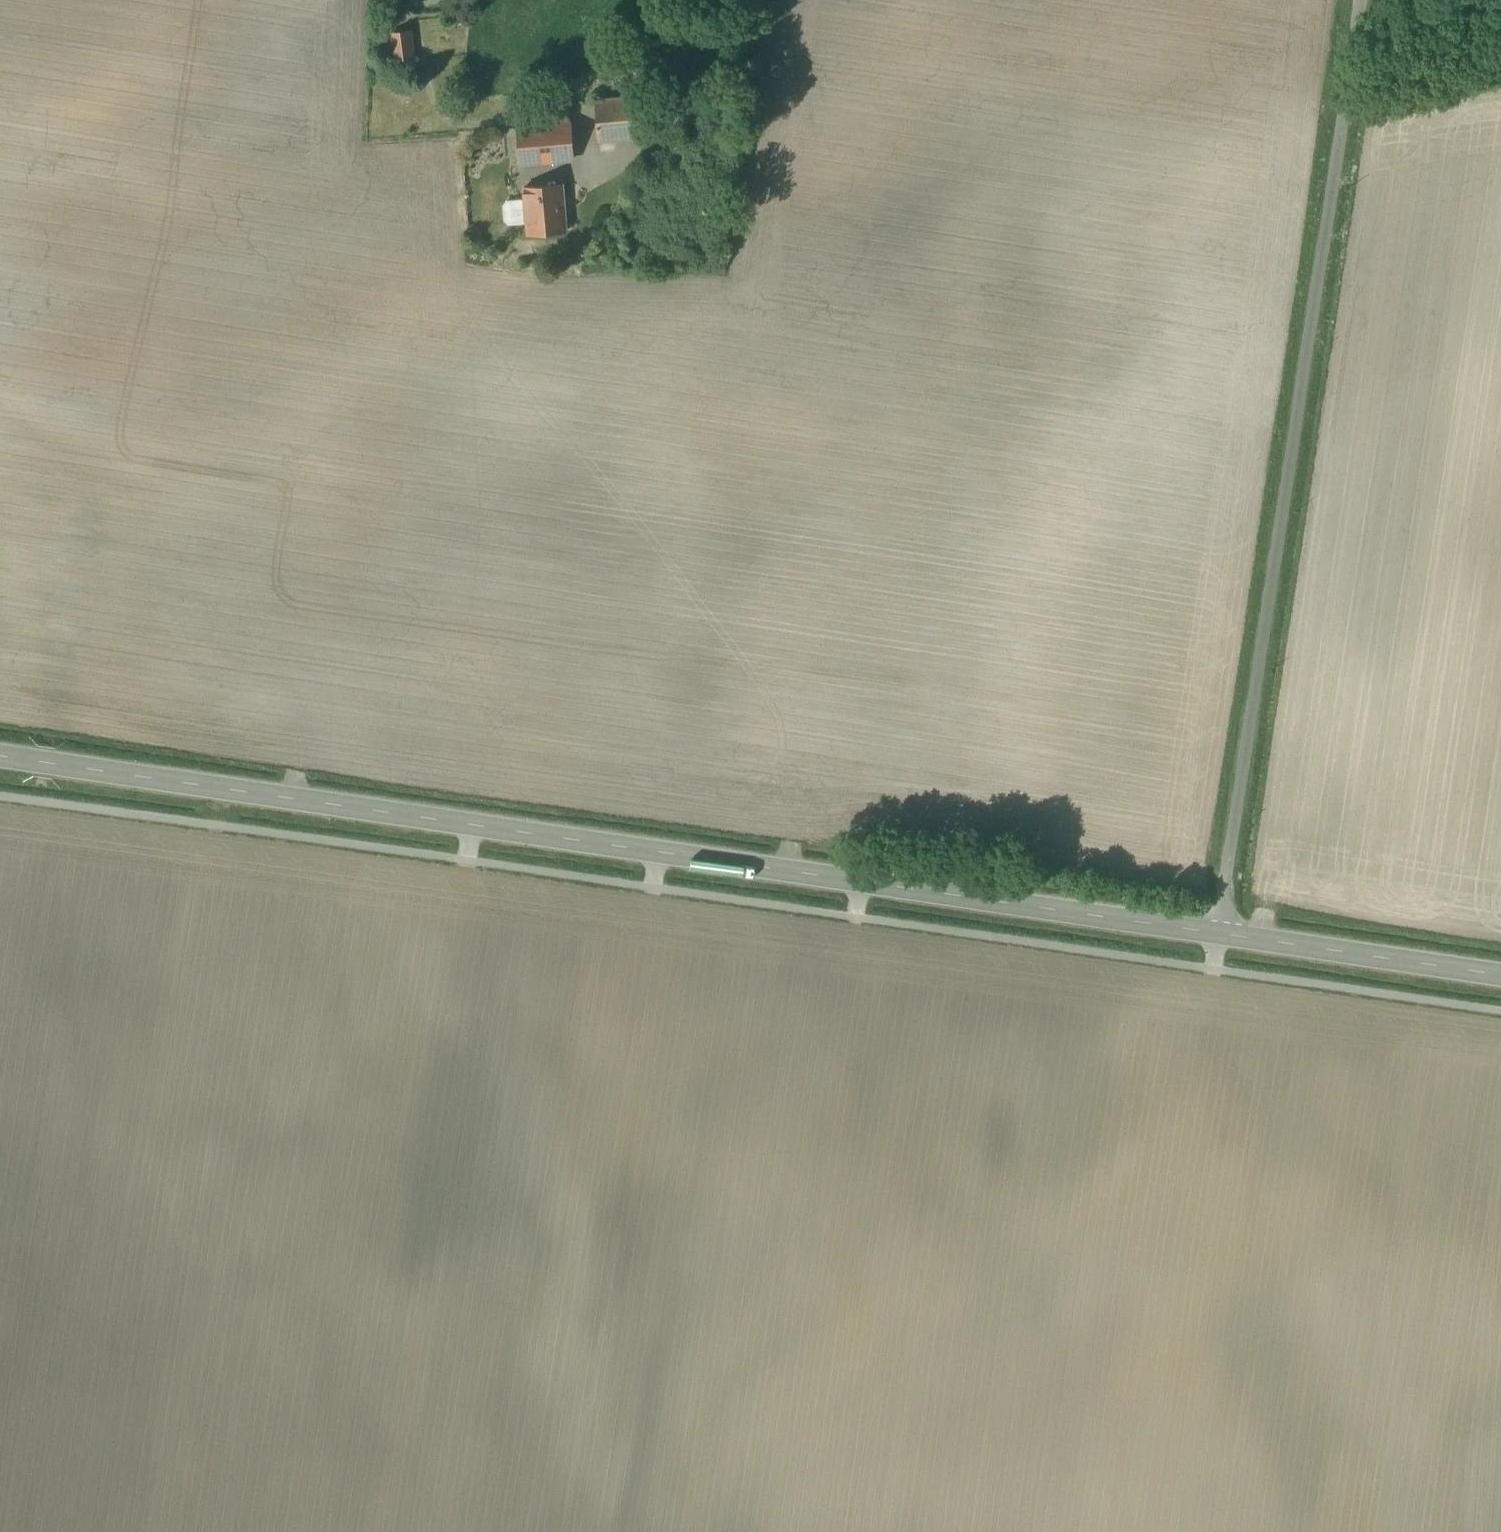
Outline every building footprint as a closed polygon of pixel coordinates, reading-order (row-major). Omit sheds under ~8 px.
[(389,29),(391,68),(416,67),(414,28),(389,29)] [(643,95),(596,100),(599,140),(647,135),(643,95)] [(574,122),(520,126),(523,162),(577,158),(574,122)] [(562,183),(525,186),(529,234),(565,231),(562,201),(564,201),(562,183)]
